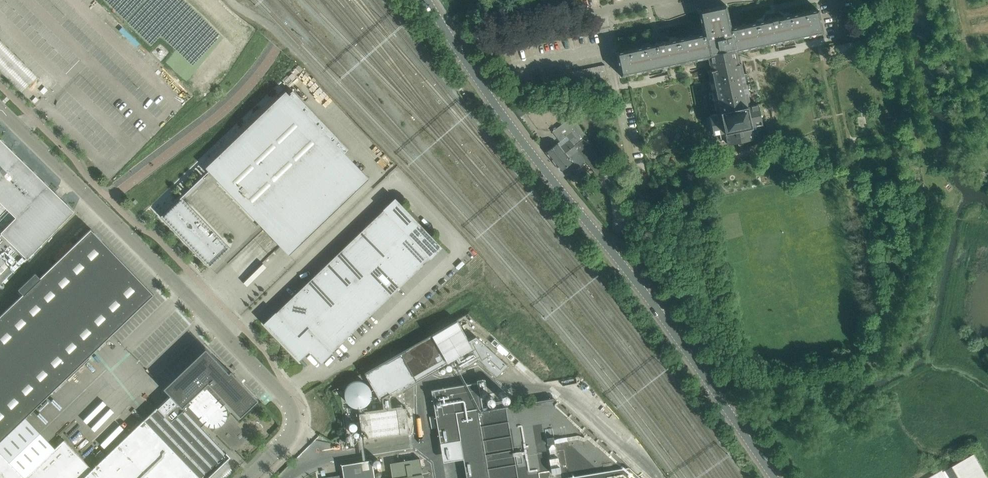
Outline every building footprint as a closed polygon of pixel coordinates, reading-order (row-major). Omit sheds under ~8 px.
[(731,27),(726,5),(726,4),(698,10),(703,33),(616,52),(620,75),(660,67),(661,71),(670,69),(669,65),(708,57),(709,62),(706,63),(708,70),(707,70),(717,113),(709,114),(713,134),(719,133),(721,140),(726,138),(727,144),(753,138),(752,133),(757,132),(756,125),(762,124),(758,104),(750,106),(741,63),(738,63),(735,51),(774,43),(775,47),(784,45),(783,41),(822,32),(817,9),(731,27)] [(22,93),(38,77),(0,39),(0,71),(22,93)] [(599,66),(601,78),(607,77),(605,65),(599,66)] [(592,67),(595,79),(601,78),(599,66),(592,67)] [(586,69),(588,81),(595,79),(592,67),(586,69)] [(580,70),(582,82),(588,81),(586,69),(580,70)] [(573,71),(576,83),(582,82),(580,70),(573,71)] [(567,72),(569,85),(576,83),(573,71),(567,72)] [(560,74),(563,86),(569,85),(567,72),(560,74)] [(554,75),(557,87),(563,86),(560,74),(554,75)] [(548,76),(550,89),(557,87),(554,75),(548,76)] [(541,78),(544,90),(550,89),(548,76),(541,78)] [(337,159),(344,152),(348,148),(292,90),(288,94),(285,91),(205,167),(208,170),(264,229),(289,255),(369,178),(368,178),(366,176),(359,183),(337,159)] [(553,146),(546,152),(553,161),(586,135),(572,116),(568,119),(552,131),(560,141),(567,136),(570,139),(561,147),(557,142),(553,146)] [(586,135),(553,161),(561,171),(569,165),(572,161),(569,157),(577,150),(577,151),(583,146),(584,148),(579,153),(600,179),(610,171),(598,156),(593,150),(595,148),(586,135)] [(26,257),(27,258),(73,211),(74,210),(73,209),(61,197),(55,192),(47,183),(0,138),(0,284),(26,257)] [(221,239),(182,197),(181,196),(161,216),(199,255),(206,262),(213,256),(214,257),(220,251),(218,250),(225,243),(221,239)] [(332,351),(430,258),(430,259),(442,247),(395,198),(383,209),(383,210),(276,312),(275,312),(263,323),(299,360),(310,350),(321,363),(333,352),(332,351)] [(91,228),(40,277),(35,272),(18,288),(23,293),(0,315),(0,441),(153,294),(91,228)] [(472,346),(455,356),(461,367),(478,358),(497,375),(507,363),(476,335),(468,339),(472,346)] [(229,457),(198,423),(202,420),(204,422),(203,423),(204,424),(205,423),(209,425),(208,427),(209,427),(209,426),(214,426),(214,428),(215,428),(215,426),(220,425),(220,426),(221,426),(220,425),(224,421),(225,422),(225,421),(224,421),(226,416),(227,416),(226,415),(226,411),(227,410),(227,409),(225,410),(223,406),(227,402),(240,416),(258,399),(242,383),(241,385),(205,348),(163,388),(170,394),(92,469),(64,439),(24,477),(0,452),(0,477),(207,477),(229,457)] [(359,411),(371,390),(351,378),(339,399),(359,411)] [(431,390),(433,399),(435,409),(436,421),(456,417),(457,423),(460,442),(480,438),(486,477),(652,477),(590,422),(585,427),(553,398),(501,407),(483,410),(482,406),(478,382),(431,390)] [(358,438),(406,434),(403,406),(388,408),(387,402),(380,402),(381,411),(345,414),(347,437),(358,436),(358,438)] [(974,454),(948,469),(953,477),(987,477),(974,454)] [(421,457),(390,462),(393,477),(391,477),(424,477),(421,457)] [(322,477),(375,477),(372,460),(351,463),(342,464),(343,474),(331,477),(322,477)] [(233,470),(226,463),(209,477),(225,477),(233,470)]
